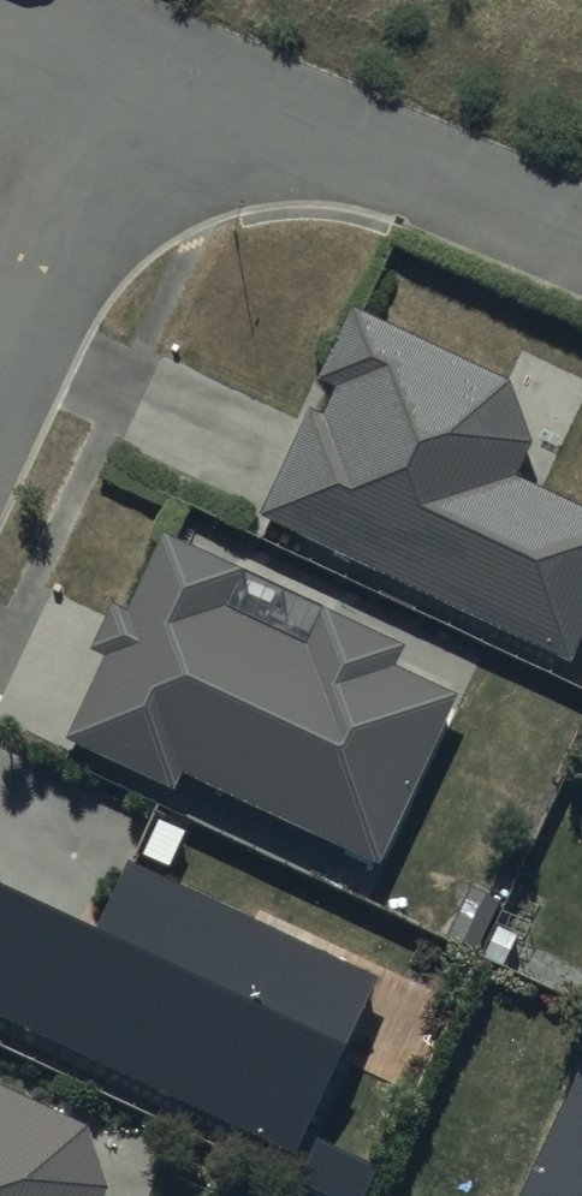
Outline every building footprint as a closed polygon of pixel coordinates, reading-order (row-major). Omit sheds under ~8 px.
[(255,520),(566,667),(581,633),(581,510),(540,490),(581,400),(581,377),(523,349),(506,383),(347,308),(312,381),(332,391),(321,414),(309,408),(255,520)] [(237,568),(159,532),(124,614),(108,606),(84,656),(100,663),(62,744),(172,795),(180,778),(375,869),(455,698),(449,696),(455,683),(399,656),(403,648),(333,615),(341,598),(244,552),(237,568)] [(126,860),(95,925),(0,881),(0,1015),(295,1152),(377,977),(126,860)] [(576,1068),(518,1195),(581,1195),(581,1070),(576,1068)] [(0,1085),(0,1195),(110,1195),(112,1191),(88,1126),(0,1085)]
